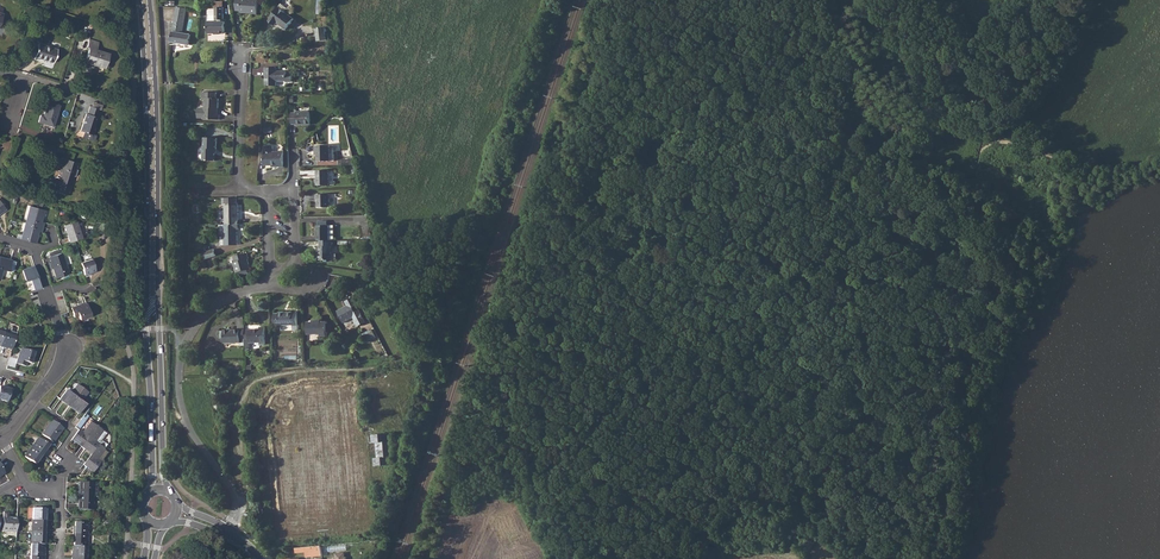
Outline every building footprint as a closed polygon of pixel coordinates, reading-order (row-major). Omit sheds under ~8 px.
[(235,9),(240,10),(240,11),(246,12),(247,11),(250,11),(250,12),(256,12),(257,0),(235,0),(235,9)] [(271,18),(268,21),(274,25),(277,22),(285,29),(293,18),(289,14),(286,12),(289,8),(281,3),(270,18),(271,18)] [(207,21),(207,32),(215,33),(215,32),(225,32),(225,21),(222,21),(222,19),(223,19),(223,5),(215,5),(215,19),(218,19),(218,21),(215,21),(214,21),(207,21)] [(176,6),(171,41),(189,44),(190,34),(182,33),(186,7),(176,6)] [(322,27),(313,28),(315,40),(324,39),(322,27)] [(89,48),(85,60),(86,61),(85,65),(92,67),(94,63),(104,66),(108,53),(96,49),(98,42),(90,39),(87,47),(89,48)] [(29,44),(26,55),(34,57),(34,56),(53,62),(57,49),(38,43),(37,47),(29,44)] [(276,66),(264,66),(264,75),(265,75),(265,84),(275,84),(275,79),(285,79),(285,80),(292,80),(292,73),(285,73),(285,70),(275,70),(276,66)] [(205,96),(205,97),(204,119),(221,119),(221,114),(216,114),(216,107),(220,107),(220,98),(218,98),(219,91),(205,90),(205,96)] [(40,115),(38,121),(52,125),(59,105),(48,102),(44,113),(45,114),(44,116),(40,115)] [(98,109),(91,107),(90,106),(88,114),(87,114),(81,129),(85,131),(84,136),(93,139),(95,138),(96,136),(94,134),(91,133),(97,117),(95,117),(98,109)] [(296,112),(291,112),(292,123),(296,123),(297,124),(310,124),(310,111),(296,111),(296,112)] [(204,146),(203,160),(215,160),(216,148),(217,148),(218,137),(205,137),(204,145),(204,146)] [(265,163),(272,163),(279,163),(279,165),(284,165),(283,150),(273,150),(273,144),(264,144),(264,150),(265,163)] [(315,146),(315,151),(317,151),(317,155),(317,161),(332,161),(333,161),(333,145),(331,145),(329,145),(315,146)] [(62,172),(58,185),(71,189),(73,185),(70,185),(73,175),(75,176),(77,169),(78,169),(80,163),(68,160),(66,166),(62,165),(60,172),(62,172)] [(333,170),(317,170),(317,185),(333,185),(333,170)] [(328,194),(315,194),(315,199),(317,199),(317,207),(328,207),(328,194)] [(238,197),(222,198),(222,205),(225,205),(226,224),(238,224),(239,224),(239,219),(238,220),(238,197)] [(30,206),(25,222),(43,227),(44,222),(41,221),(44,209),(30,206)] [(64,225),(70,242),(73,241),(82,238),(76,221),(64,225)] [(316,226),(317,240),(319,240),(330,240),(329,225),(327,225),(327,221),(318,221),(318,225),(316,226)] [(25,222),(21,239),(35,243),(38,231),(41,232),(43,227),(25,222)] [(224,225),(224,245),(237,245),(238,229),(239,229),(239,224),(238,224),(226,224),(224,225)] [(330,240),(319,240),(319,260),(332,260),(331,247),(333,247),(333,240),(330,240)] [(203,252),(205,259),(217,256),(215,248),(203,252)] [(59,252),(51,255),(49,256),(50,261),(51,260),(54,267),(53,268),(56,277),(69,273),(61,252),(59,252)] [(235,266),(233,266),(235,273),(238,272),(241,271),(242,275),(247,273),(246,270),(249,269),(246,259),(248,258),(246,253),(232,257),(234,262),(235,266)] [(3,269),(9,270),(12,259),(2,257),(1,258),(0,258),(0,278),(3,269)] [(92,259),(80,262),(85,275),(90,274),(90,273),(96,270),(92,259)] [(41,286),(34,265),(22,269),(25,280),(31,278),(35,288),(40,287),(41,286)] [(346,305),(336,310),(343,322),(353,317),(354,319),(362,315),(359,309),(356,311),(354,307),(357,305),(352,297),(344,301),(346,305)] [(81,304),(71,307),(74,316),(78,315),(79,318),(91,314),(87,303),(81,304)] [(297,312),(275,313),(275,324),(292,324),(292,330),(297,329),(297,312)] [(326,331),(326,323),(326,321),(319,321),(319,319),(309,319),(309,321),(306,321),(306,333),(320,333),(320,336),(325,336),(325,333),(326,333),(326,331)] [(261,328),(244,329),(244,338),(245,345),(245,348),(249,348),(249,342),(261,341),(261,344),(266,344),(266,326),(261,326),(261,328)] [(364,332),(368,341),(377,337),(372,328),(364,332)] [(240,339),(240,329),(220,330),(220,338),(223,338),(223,343),(240,342),(240,339)] [(4,333),(0,347),(6,348),(7,347),(12,348),(17,332),(11,331),(10,334),(4,333)] [(19,352),(16,363),(26,366),(27,362),(31,363),(34,351),(21,348),(20,353),(19,352)] [(59,399),(69,407),(83,388),(77,384),(70,394),(65,390),(59,399)] [(7,402),(11,388),(5,386),(4,387),(0,386),(0,400),(7,402)] [(83,388),(69,407),(79,414),(85,405),(80,402),(88,392),(83,388)] [(63,428),(52,420),(41,434),(52,443),(56,439),(55,438),(60,431),(61,432),(63,428)] [(78,430),(71,439),(81,447),(96,426),(90,422),(82,433),(78,430)] [(96,426),(81,447),(91,454),(98,444),(104,449),(107,444),(101,440),(106,433),(96,426)] [(389,433),(372,435),(372,442),(376,442),(381,442),(383,457),(377,457),(374,458),(375,466),(392,464),(391,457),(394,456),(392,440),(390,441),(389,433)] [(38,437),(31,447),(43,456),(46,451),(45,450),(49,445),(38,437)] [(84,462),(83,465),(93,472),(100,462),(96,459),(104,449),(98,444),(91,454),(84,462)] [(43,456),(31,447),(24,457),(35,465),(38,460),(39,461),(43,456)] [(79,482),(78,495),(92,496),(92,483),(79,482)] [(92,496),(78,495),(78,510),(91,510),(92,496)] [(32,508),(32,520),(45,521),(45,515),(47,515),(47,509),(32,508)] [(8,536),(16,536),(16,531),(16,519),(16,518),(8,517),(8,512),(3,512),(2,535),(3,537),(6,537),(8,536)] [(32,520),(31,532),(46,532),(46,526),(45,526),(45,521),(32,520)] [(73,527),(72,533),(87,534),(87,522),(74,522),(74,527),(73,527)] [(31,532),(31,543),(44,544),(44,538),(45,538),(46,532),(31,532)] [(87,534),(72,533),(72,540),(73,540),(73,545),(86,546),(87,534)] [(31,543),(30,555),(45,556),(45,550),(44,550),(44,544),(31,543)] [(72,551),(71,557),(86,558),(86,546),(73,545),(73,551),(72,551)] [(320,546),(307,547),(307,550),(308,557),(321,555),(320,546)]
